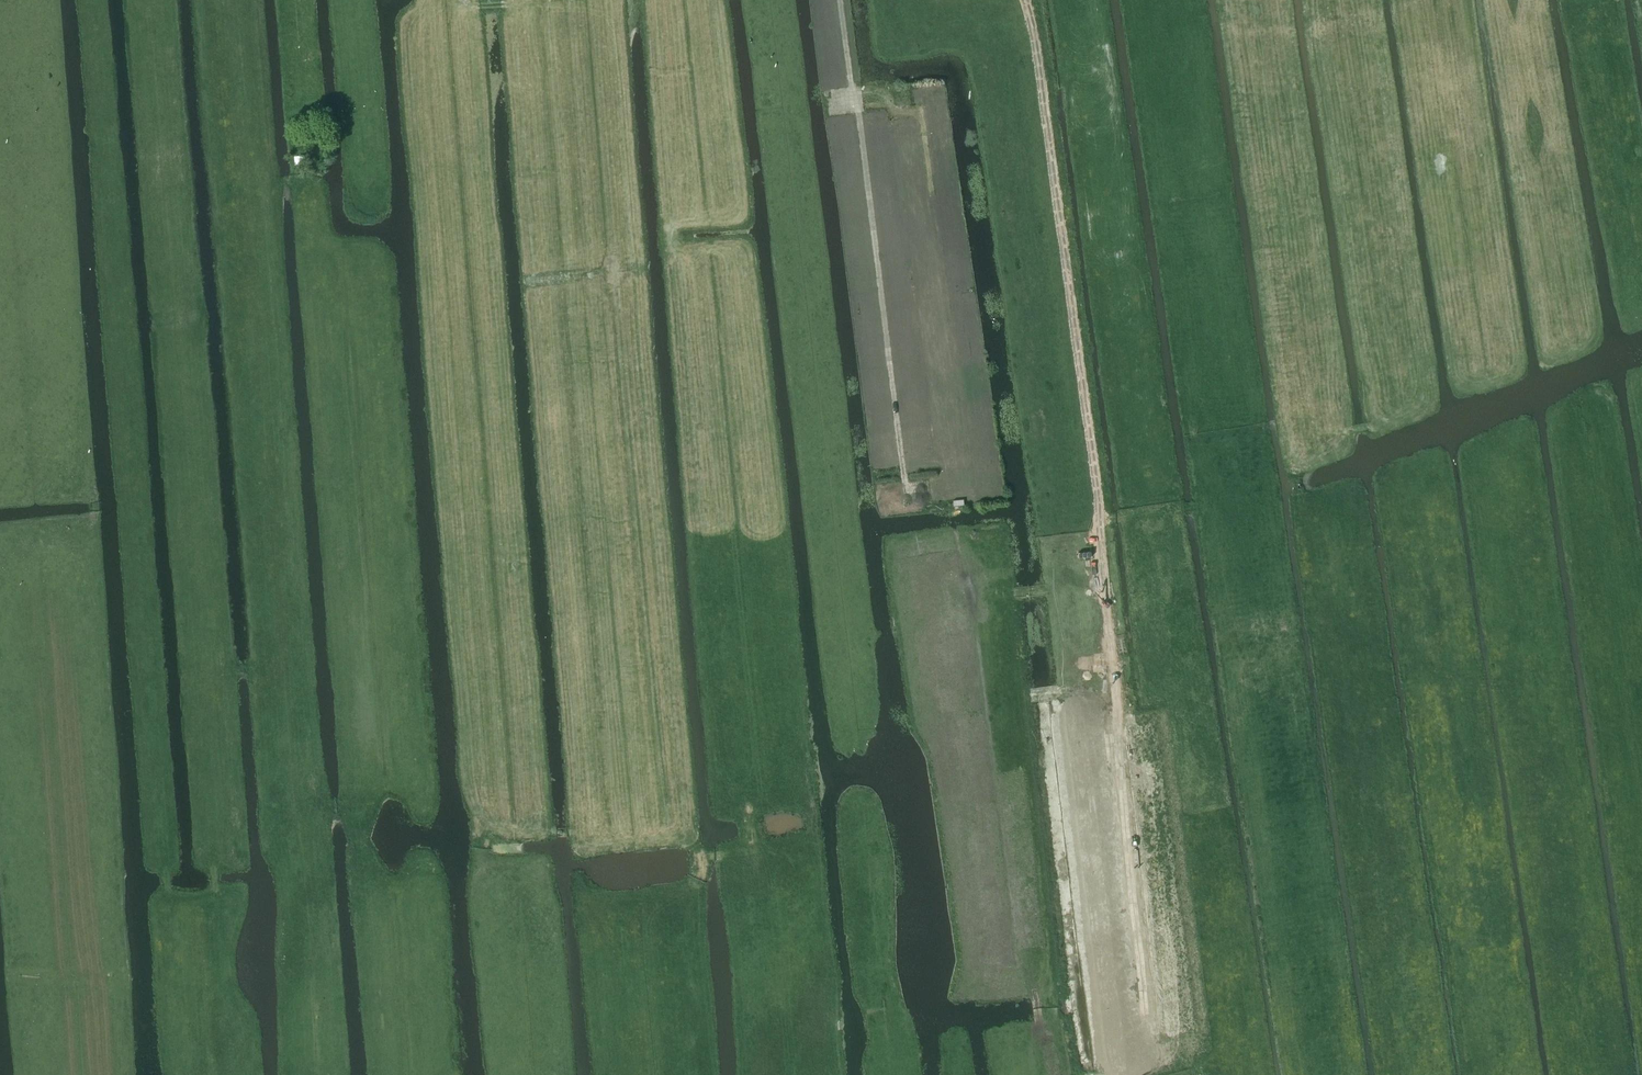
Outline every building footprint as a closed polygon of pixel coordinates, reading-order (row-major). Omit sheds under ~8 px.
[(895,106),(909,104),(907,84),(893,86),(895,106)] [(913,105),(921,104),(920,96),(912,96),(913,105)]
